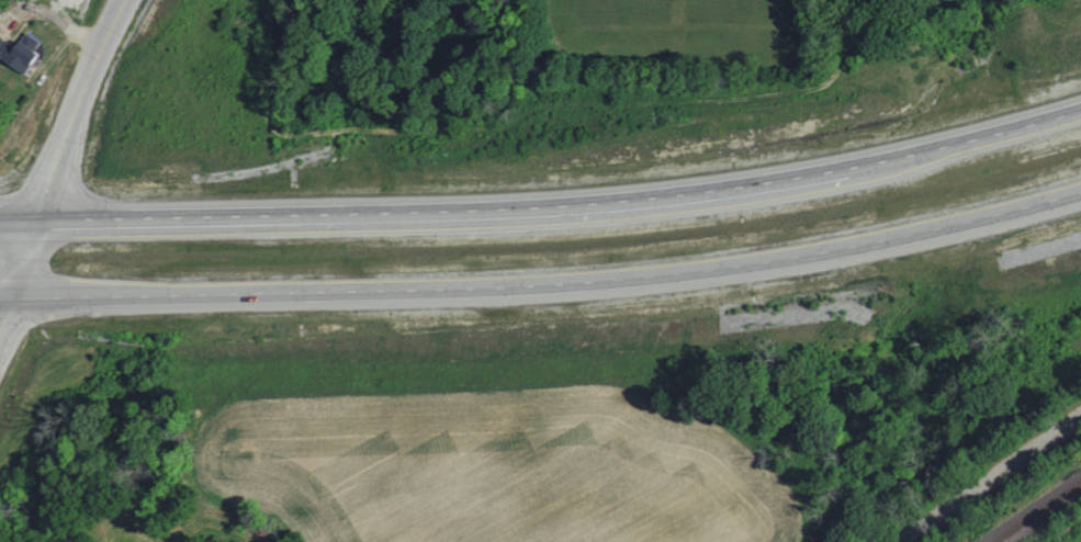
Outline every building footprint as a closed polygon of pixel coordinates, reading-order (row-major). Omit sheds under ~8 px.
[(26,74),(42,52),(32,44),(36,39),(28,33),(18,47),(7,39),(0,49),(0,55),(26,74)]
